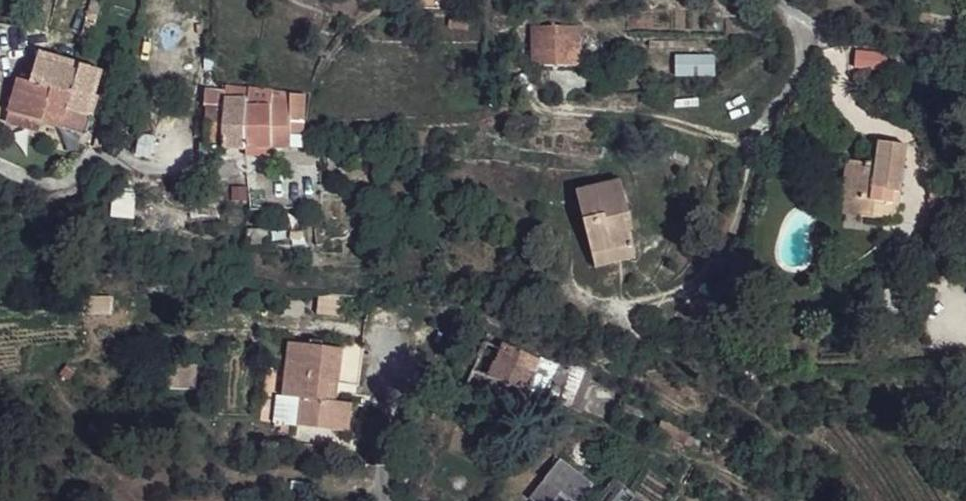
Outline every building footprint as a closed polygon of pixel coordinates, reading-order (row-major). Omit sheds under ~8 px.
[(468,18),(451,15),(449,29),(466,31),(468,18)] [(580,68),(581,29),(536,28),(536,50),(535,50),(535,67),(580,68)] [(886,53),(856,51),(855,67),(884,70),(886,53)] [(19,77),(9,111),(43,121),(88,134),(99,96),(96,95),(103,71),(41,53),(33,81),(19,77)] [(710,56),(675,56),(675,76),(710,76),(710,56)] [(227,91),(227,99),(250,101),(251,89),(227,87),(227,91)] [(247,148),(273,149),(274,148),(290,148),(291,131),(290,125),(290,114),(292,99),(274,96),(274,90),(262,89),(262,107),(255,107),(250,107),(247,148)] [(227,91),(211,91),(211,104),(209,137),(208,141),(224,142),(227,99),(227,91)] [(313,100),(291,97),(292,99),(290,114),(290,125),(311,127),(313,100)] [(250,107),(250,101),(227,99),(224,142),(224,147),(226,147),(247,148),(250,107)] [(43,121),(9,111),(5,126),(39,135),(43,121)] [(208,143),(209,158),(226,159),(226,147),(224,147),(224,142),(208,141),(208,143)] [(877,143),(874,165),(853,162),(849,200),(862,202),(860,218),(896,222),(899,204),(892,204),(893,194),(900,194),(906,147),(877,143)] [(273,149),(247,148),(247,155),(273,156),(273,149)] [(839,215),(849,200),(853,162),(846,161),(839,215)] [(576,191),(593,257),(632,247),(629,232),(626,222),(631,221),(619,180),(576,191)] [(246,188),(218,188),(218,202),(246,202),(246,188)] [(134,220),(136,193),(114,192),(111,218),(134,220)] [(849,200),(839,215),(860,218),(862,202),(849,200)] [(635,260),(632,247),(593,257),(597,270),(635,260)] [(540,359),(504,341),(490,377),(572,407),(585,373),(540,359)] [(298,426),(348,432),(352,404),(337,401),(326,400),(329,382),(339,383),(343,349),(289,342),(282,396),(301,398),(298,426)] [(585,373),(572,407),(580,410),(593,374),(585,373)] [(339,383),(329,382),(326,400),(337,401),(339,383)] [(561,460),(531,499),(533,500),(582,500),(594,485),(561,460)] [(614,478),(595,500),(642,500),(614,478)]
